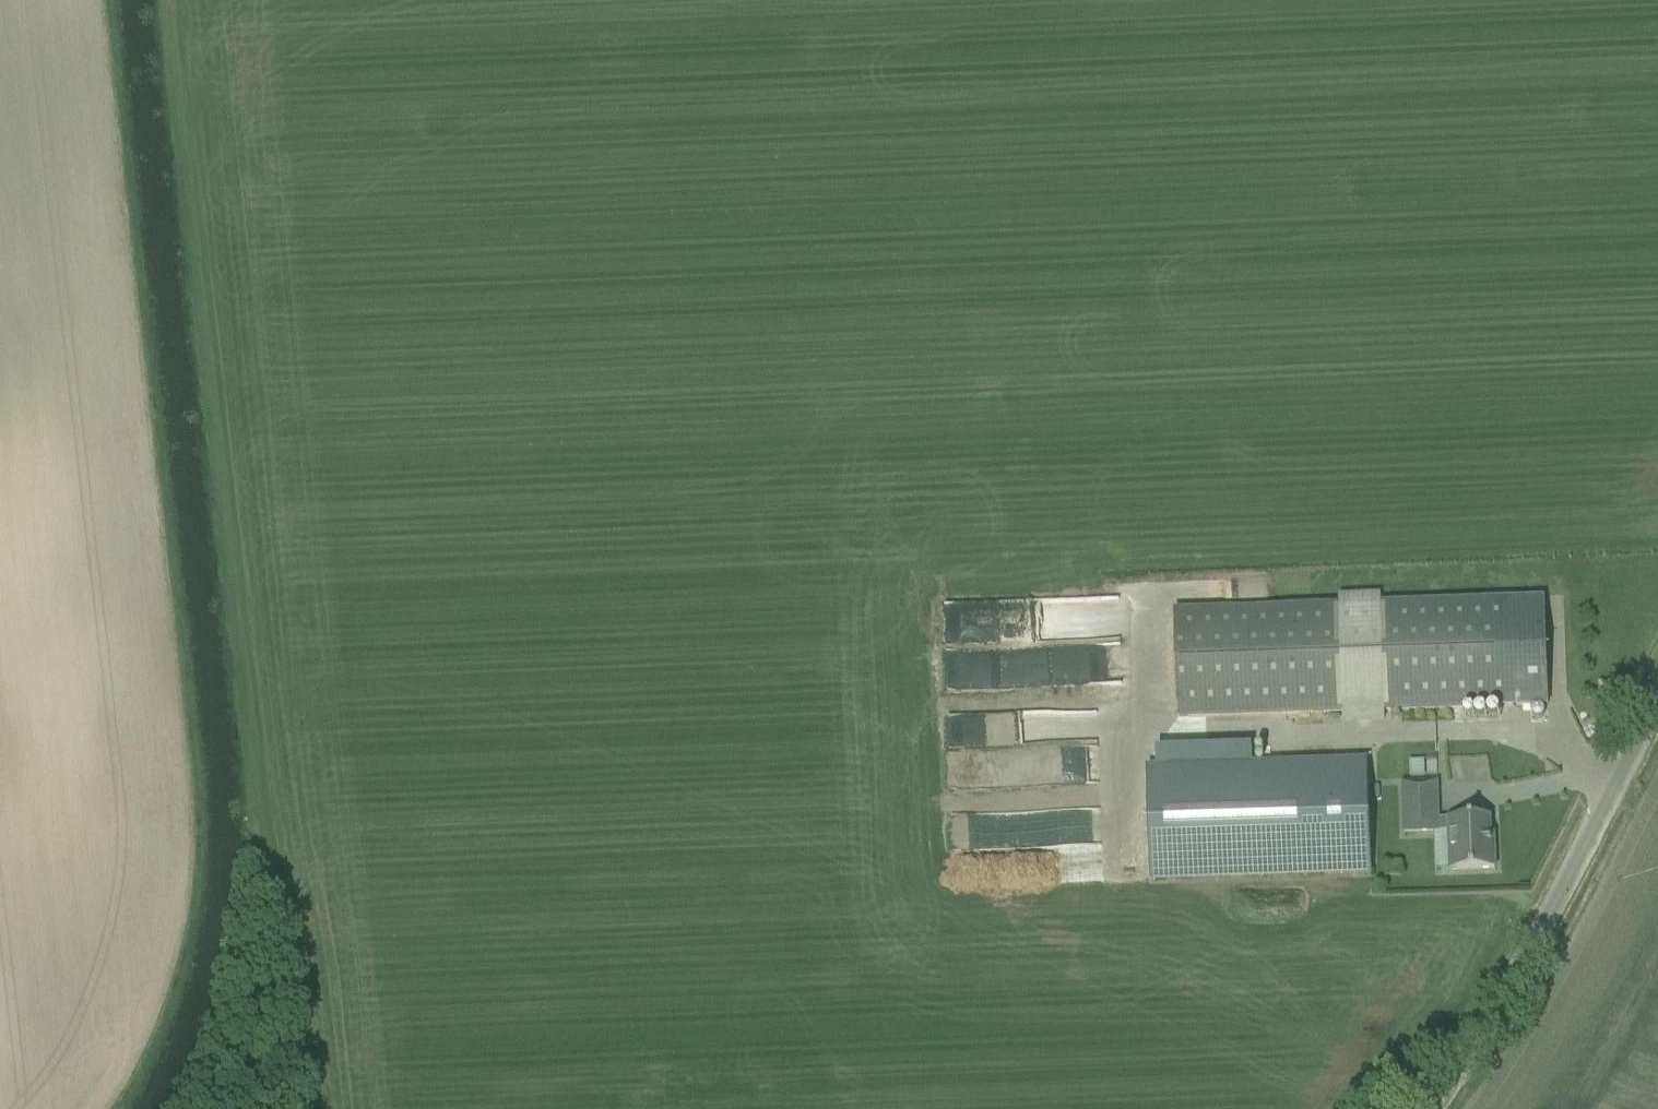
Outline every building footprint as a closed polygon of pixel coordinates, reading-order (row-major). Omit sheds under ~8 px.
[(1173,611),(1178,720),(1341,714),(1342,723),(1384,721),(1384,712),(1548,706),(1544,599),(1379,604),(1378,596),(1337,597),(1337,606),(1173,611)] [(1016,752),(951,755),(952,786),(1018,783),(1016,752)] [(1146,772),(1150,880),(1371,872),(1367,765),(1146,772)] [(1403,786),(1404,834),(1437,833),(1437,820),(1436,785),(1403,786)] [(1448,819),(1437,820),(1437,833),(1448,832),(1449,843),(1455,843),(1456,871),(1495,870),(1494,848),(1492,848),(1492,849),(1490,849),(1490,846),(1490,835),(1489,818),(1448,819)]
